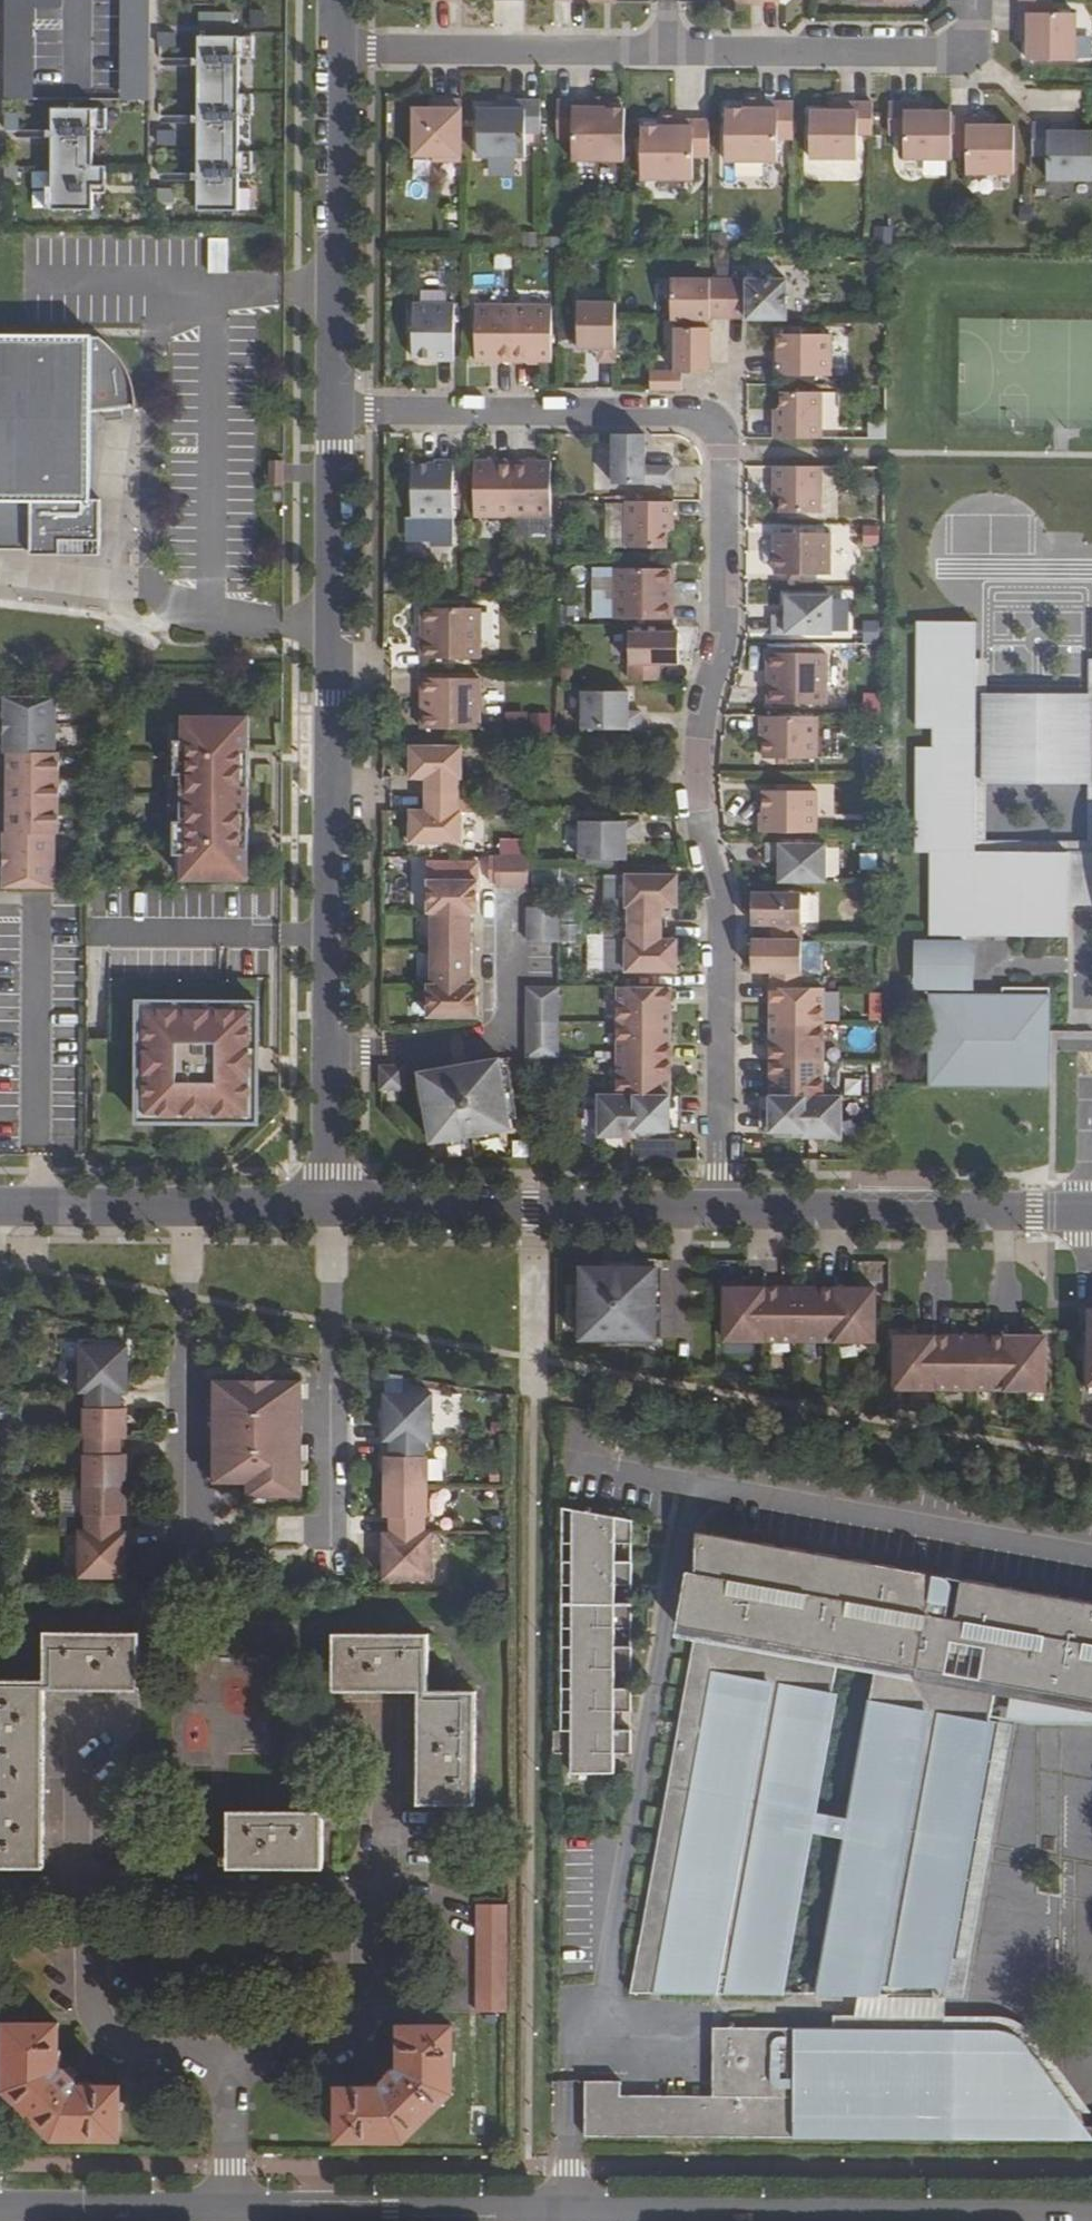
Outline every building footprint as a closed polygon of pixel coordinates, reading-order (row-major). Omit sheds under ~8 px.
[(32,99),(33,7),(62,7),(62,0),(5,0),(5,99),(32,99)] [(148,99),(149,0),(121,0),(120,99),(148,99)] [(1075,13),(1051,13),(1051,0),(1018,0),(1018,30),(1028,30),(1027,41),(1027,61),(1075,60),(1075,13)] [(1027,41),(1028,30),(1018,30),(1018,41),(1027,41)] [(252,35),(198,35),(197,212),(239,212),(239,175),(252,175),(252,153),(239,153),(239,116),(252,116),(252,94),(239,94),(239,57),(252,57),(252,35)] [(592,108),(606,108),(606,97),(592,97),(592,101),(592,108)] [(743,109),(758,109),(758,102),(758,98),(743,98),(743,109)] [(432,162),(460,162),(461,100),(439,100),(439,109),(430,109),(413,109),(413,156),(432,156),(432,162)] [(430,109),(439,109),(439,100),(430,100),(430,109)] [(477,156),(524,157),(525,133),(540,133),(540,100),(508,100),(508,109),(496,109),(477,109),(477,156)] [(496,109),(508,109),(508,100),(497,100),(496,109)] [(572,160),(624,161),(624,108),(606,108),(592,108),(592,101),(557,100),(557,138),(572,138),(572,160)] [(725,109),(725,161),(777,162),(777,139),(792,140),(793,102),(758,102),(758,109),(743,109),(725,109)] [(809,159),(856,159),(856,135),(872,135),(872,102),(840,102),(840,112),(829,112),(809,112),(809,159)] [(829,112),(840,112),(840,102),(829,102),(829,112)] [(903,159),(951,159),(951,150),(951,117),(951,112),(932,112),(920,112),(921,103),(889,103),(888,135),(904,135),(903,159)] [(920,112),(932,112),(932,103),(921,103),(920,112)] [(106,107),(52,106),(51,210),(93,211),(93,187),(106,187),(106,165),(93,164),(93,129),(106,129),(106,107)] [(659,127),(673,127),(673,120),(674,116),(659,116),(659,127)] [(966,174),(1013,175),(1013,127),(994,127),(983,127),(983,117),(951,117),(951,150),(966,150),(966,174)] [(983,127),(994,127),(994,118),(983,117),(983,127)] [(641,127),(640,179),(692,180),(693,157),(708,158),(708,120),(673,120),(673,127),(659,127),(641,127)] [(1091,180),(1091,133),(1063,133),(1064,123),(1032,123),(1031,155),(1047,156),(1046,180),(1091,180)] [(1063,133),(1075,132),(1075,123),(1064,123),(1063,133)] [(211,272),(229,272),(229,238),(211,238),(211,272)] [(709,319),(709,310),(728,310),(728,280),(671,279),(670,320),(674,319),(692,319),(692,328),(709,329),(709,319)] [(786,280),(728,280),(728,310),(746,310),(746,319),(786,319),(786,280)] [(598,362),(614,362),(615,302),(577,302),(577,349),(598,349),(598,362)] [(435,361),(453,361),(453,304),(412,304),(411,358),(435,358),(435,361)] [(475,360),(513,361),(513,306),(475,305),(475,360)] [(513,361),(551,362),(552,306),(513,306),(513,361)] [(709,319),(728,319),(728,310),(709,310),(709,319)] [(728,310),(728,319),(746,319),(746,310),(728,310)] [(682,373),(709,374),(709,329),(692,328),(692,319),(674,319),(674,372),(650,372),(650,390),(681,390),(682,373)] [(774,358),(774,376),(830,376),(831,335),(777,334),(776,358),(774,358)] [(147,414),(141,395),(134,378),(125,363),(113,349),(100,337),(0,336),(0,548),(9,549),(9,546),(36,549),(37,546),(64,549),(64,546),(104,549),(104,500),(90,500),(90,474),(94,474),(91,447),(94,447),(91,420),(97,420),(98,413),(114,414),(114,420),(133,421),(133,414),(147,414)] [(773,439),(821,439),(821,392),(780,392),(780,409),(773,410),(773,439)] [(612,484),(673,484),(673,467),(645,467),(645,434),(613,434),(612,484)] [(430,545),(452,546),(453,461),(435,461),(435,464),(411,464),(411,517),(430,517),(430,540),(430,545)] [(474,517),(512,517),(513,462),(474,461),(474,517)] [(512,517),(550,517),(551,462),(513,462),(512,517)] [(780,513),(820,513),(821,467),(773,466),(773,496),(779,496),(780,513)] [(673,501),(626,501),(625,548),(666,548),(666,531),(673,531),(673,501)] [(404,539),(430,540),(430,517),(411,517),(404,517),(404,539)] [(886,543),(884,523),(865,524),(866,545),(886,543)] [(829,575),(830,533),(773,533),(772,551),(775,551),(775,574),(829,575)] [(672,569),(614,569),(614,619),(672,619),(672,603),(668,603),(668,586),(672,586),(672,569)] [(772,617),(772,633),(831,634),(831,596),(785,596),(785,616),(772,617)] [(421,659),(479,659),(479,608),(421,608),(421,625),(425,625),(425,641),(421,641),(421,659)] [(1008,935),(1067,936),(1068,905),(1068,853),(967,852),(969,811),(960,811),(961,789),(969,789),(971,749),(972,749),(973,748),(974,748),(974,747),(975,746),(976,745),(977,744),(977,743),(977,742),(978,741),(978,740),(978,738),(978,737),(978,736),(978,735),(977,733),(977,732),(977,731),(976,730),(975,729),(975,728),(974,728),(974,727),(973,727),(971,727),(972,686),(964,686),(965,663),(973,663),(973,659),(974,623),(917,622),(916,731),(933,731),(933,751),(916,751),(916,855),(930,855),(930,935),(973,935),(973,917),(1008,917),(1008,935)] [(629,633),(629,680),(659,680),(659,664),(678,664),(679,633),(629,633)] [(767,704),(825,704),(825,654),(767,654),(767,670),(771,670),(771,687),(767,687),(767,704)] [(965,663),(964,686),(972,686),(971,727),(973,727),(974,727),(974,728),(975,728),(975,729),(976,730),(977,731),(977,732),(977,733),(978,735),(978,736),(978,737),(978,738),(978,740),(978,741),(977,742),(977,743),(977,744),(976,745),(975,746),(974,747),(974,748),(973,748),(972,749),(971,749),(969,789),(961,789),(960,811),(969,811),(967,852),(1068,853),(1091,853),(1091,660),(1088,660),(1088,694),(1087,784),(1087,841),(979,840),(981,782),(984,693),(985,659),(973,659),(973,663),(965,663)] [(420,729),(478,730),(479,679),(421,678),(421,695),(425,695),(425,712),(421,712),(420,729)] [(627,692),(581,691),(581,729),(640,729),(640,712),(627,712),(627,692)] [(1088,694),(984,693),(981,782),(1087,784),(1088,694)] [(54,753),(54,698),(4,697),(4,752),(7,752),(6,832),(3,831),(3,885),(53,886),(54,832),(57,832),(57,753),(54,753)] [(511,711),(510,730),(553,733),(555,714),(511,711)] [(766,763),(807,763),(807,716),(760,717),(760,746),(766,746),(766,763)] [(248,881),(248,717),(182,717),(182,742),(175,742),(175,754),(166,754),(166,761),(175,761),(175,773),(182,773),(182,792),(171,792),(171,804),(182,804),(182,823),(174,823),(175,835),(165,835),(165,841),(175,842),(174,854),(182,854),(182,881),(248,881)] [(461,747),(410,746),(410,778),(425,778),(425,794),(457,794),(458,778),(460,778),(461,747)] [(759,832),(806,833),(807,786),(766,786),(766,804),(759,803),(759,832)] [(457,794),(425,794),(425,811),(409,811),(409,842),(460,843),(460,811),(457,811),(457,794)] [(638,839),(638,822),(579,822),(578,859),(624,860),(625,839),(638,839)] [(773,882),(820,882),(820,845),(761,844),(761,861),(773,861),(773,882)] [(1068,853),(1068,905),(1091,906),(1091,853),(1068,853)] [(495,857),(495,892),(527,893),(527,865),(528,857),(495,857)] [(625,906),(626,875),(608,875),(607,905),(625,906)] [(628,923),(661,923),(661,907),(676,907),(676,875),(626,875),(625,906),(625,907),(628,907),(628,923)] [(427,1017),(476,1017),(476,985),(470,985),(471,912),(477,912),(477,881),(428,880),(428,912),(430,912),(430,984),(427,984),(427,1017)] [(770,940),(800,941),(800,893),(751,893),(751,925),(770,925),(770,940)] [(555,907),(527,907),(527,942),(555,942),(557,942),(557,923),(557,907),(555,907)] [(625,971),(676,971),(676,940),(660,939),(661,923),(628,923),(628,939),(625,940),(625,971)] [(591,934),(592,971),(607,971),(606,933),(591,934)] [(625,970),(625,940),(608,940),(607,970),(625,970)] [(770,987),(799,988),(800,941),(770,940),(751,940),(750,940),(750,972),(770,972),(770,987)] [(964,941),(914,941),(914,971),(924,971),(924,990),(964,990),(964,941)] [(670,987),(617,987),(617,1094),(597,1094),(597,1137),(666,1137),(666,1131),(669,1131),(670,987)] [(772,1139),(841,1139),(841,1096),(822,1096),(823,988),(801,988),(799,988),(770,987),(769,1132),(772,1132),(772,1139)] [(542,1057),(556,1057),(557,988),(554,988),(527,988),(526,1057),(542,1057)] [(1017,1080),(1017,1084),(1048,1084),(1048,1047),(1048,1030),(1048,988),(1001,988),(1001,1013),(981,1013),(981,995),(931,995),(931,1085),(1003,1086),(1003,1080),(1017,1080)] [(139,1003),(138,1121),(257,1121),(257,1004),(139,1003)] [(1059,1049),(1091,1049),(1091,1031),(1058,1032),(1059,1049)] [(430,1142),(511,1128),(499,1058),(419,1071),(430,1142)] [(380,1089),(403,1089),(403,1066),(380,1066),(380,1089)] [(581,1339),(655,1339),(656,1267),(581,1268),(581,1339)] [(874,1341),(875,1288),(725,1287),(724,1340),(874,1341)] [(1045,1389),(1045,1336),(895,1335),(895,1388),(1045,1389)] [(120,1393),(127,1393),(127,1347),(80,1347),(79,1392),(85,1392),(120,1393)] [(247,1499),(301,1499),(301,1461),(301,1384),(214,1383),(214,1485),(247,1485),(247,1499)] [(120,1393),(85,1392),(85,1408),(83,1408),(82,1438),(84,1438),(120,1438),(126,1438),(126,1408),(120,1408),(120,1393)] [(426,1440),(431,1440),(432,1394),(384,1394),(383,1440),(390,1440),(426,1440)] [(120,1438),(84,1438),(84,1454),(82,1454),(82,1485),(126,1485),(126,1455),(120,1454),(120,1438)] [(384,1486),(427,1486),(428,1456),(426,1456),(426,1440),(390,1440),(390,1456),(385,1456),(384,1486)] [(126,1485),(82,1485),(82,1515),(84,1515),(84,1530),(120,1531),(120,1515),(125,1515),(126,1485)] [(427,1486),(384,1486),(384,1517),(390,1517),(389,1532),(425,1532),(425,1517),(427,1517),(427,1486)] [(595,1765),(638,1767),(639,1747),(656,1747),(657,1724),(639,1723),(639,1706),(656,1706),(657,1683),(639,1681),(640,1665),(657,1665),(658,1642),(640,1642),(640,1623),(657,1623),(659,1600),(641,1599),(641,1581),(658,1582),(659,1559),(639,1558),(639,1542),(659,1542),(659,1529),(588,1516),(588,1541),(599,1541),(599,1557),(587,1557),(587,1581),(599,1581),(598,1598),(586,1598),(585,1622),(597,1622),(597,1640),(586,1640),(585,1665),(596,1664),(596,1681),(585,1681),(585,1705),(596,1705),(596,1721),(578,1722),(577,1746),(595,1747),(595,1765)] [(78,1577),(126,1576),(126,1531),(79,1531),(78,1577)] [(383,1578),(430,1578),(430,1532),(425,1532),(389,1532),(383,1532),(383,1578)] [(650,1985),(799,1989),(826,1835),(829,1814),(858,1657),(877,1660),(917,1667),(934,1574),(730,1541),(718,1596),(727,1597),(722,1623),(650,1985)] [(932,1994),(951,1887),(960,1889),(991,1716),(1000,1662),(1081,1677),(1076,1704),(1084,1705),(1080,1723),(1091,1723),(1091,1602),(934,1574),(917,1667),(877,1660),(845,1838),(817,1994),(887,1994),(932,1994)] [(711,1595),(706,1620),(722,1623),(727,1597),(718,1596),(711,1595)] [(44,1634),(44,1678),(0,1678),(0,1867),(44,1866),(44,1690),(138,1690),(138,1635),(44,1634)] [(427,1635),(333,1634),(332,1690),(417,1690),(415,1803),(473,1804),(472,1690),(427,1690),(427,1635)] [(1000,1662),(991,1716),(1029,1723),(1080,1723),(1084,1705),(1076,1704),(1081,1677),(1000,1662)] [(322,1810),(228,1810),(227,1853),(222,1854),(222,1861),(227,1861),(227,1866),(321,1866),(322,1810)] [(829,1814),(826,1835),(845,1838),(849,1818),(829,1814)] [(506,1904),(476,1904),(475,2011),(506,2011),(506,1904)] [(859,1995),(855,2015),(883,2015),(887,1994),(859,1995)] [(1032,2031),(1016,2027),(975,2026),(955,2028),(945,2029),(945,2016),(883,2015),(855,2015),(833,2015),(833,2028),(726,2027),(725,2030),(724,2035),(723,2041),(722,2047),(721,2052),(721,2056),(722,2063),(723,2068),(724,2074),(726,2079),(726,2095),(631,2095),(621,2081),(585,2080),(584,2136),(955,2138),(994,2138),(994,2112),(1091,2112),(1091,2107),(1047,2042),(1032,2031)] [(57,2024),(9,2024),(7,2086),(54,2135),(119,2135),(120,2085),(76,2085),(57,2066),(57,2024)] [(450,2025),(401,2024),(400,2068),(382,2086),(338,2086),(337,2135),(402,2136),(450,2088),(450,2025)] [(1091,2137),(1091,2112),(994,2112),(994,2138),(1091,2137)]
